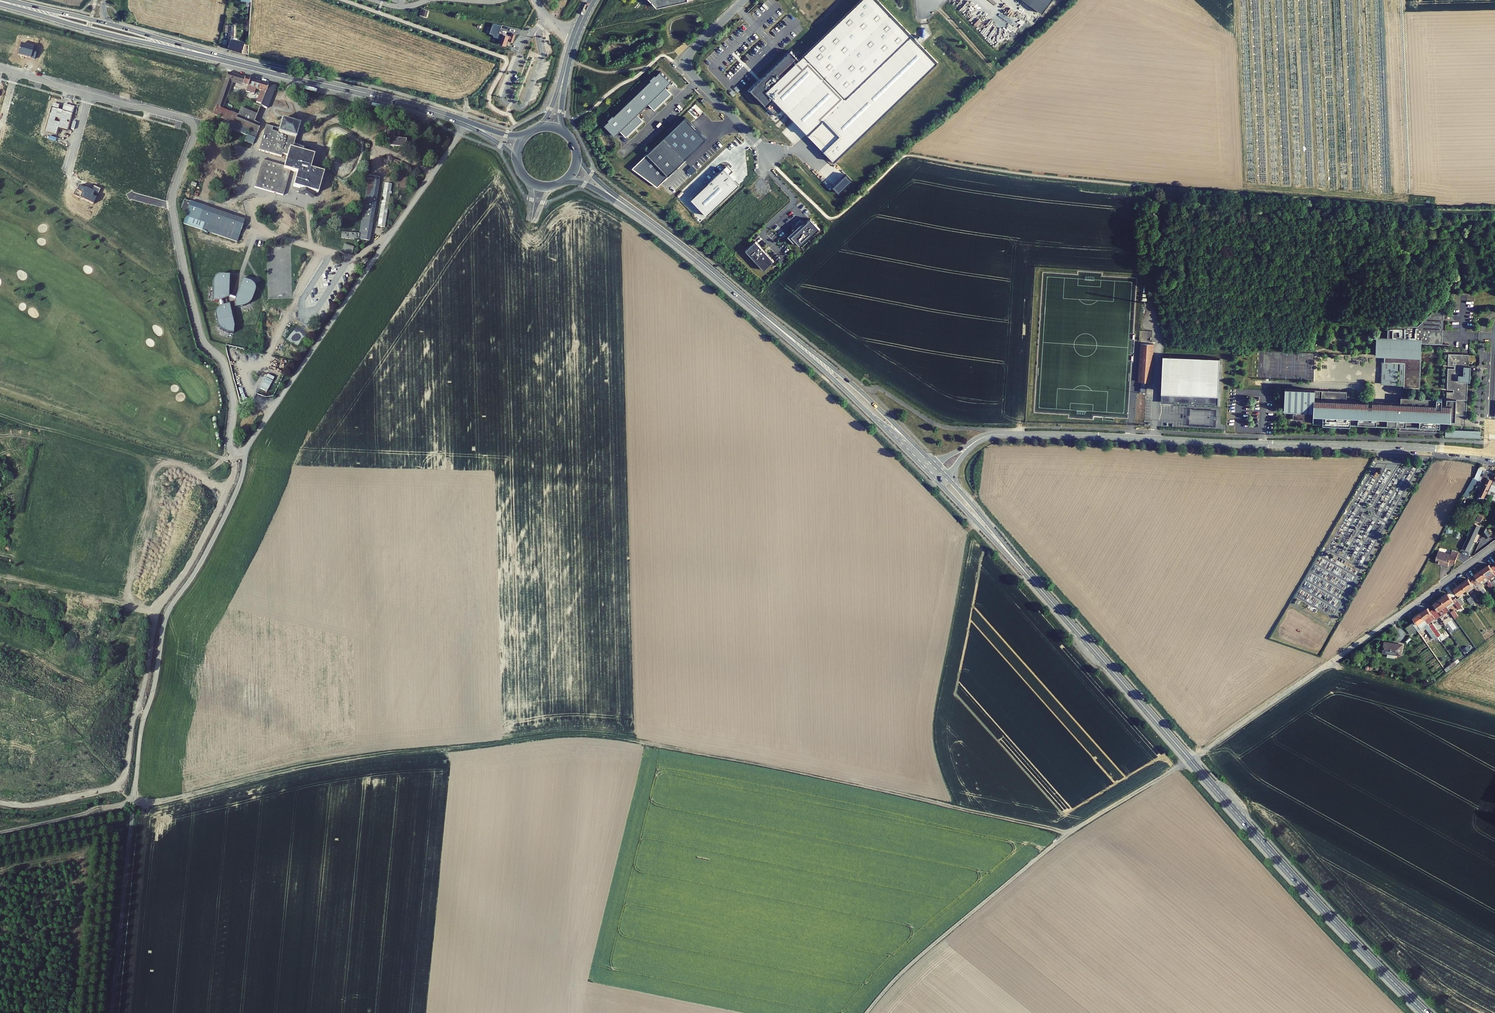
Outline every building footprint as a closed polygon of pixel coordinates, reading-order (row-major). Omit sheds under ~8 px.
[(878,0),(862,0),(800,59),(792,51),(751,90),(776,116),(783,109),(809,135),(825,120),(840,136),(824,151),(835,162),(938,63),(878,0)] [(1041,13),(1051,0),(1024,0),(1041,13)] [(495,28),(501,29),(501,25),(492,23),(491,31),(495,32),(495,28)] [(228,48),(248,54),(249,48),(249,45),(245,44),(245,42),(237,40),(237,38),(233,37),(234,35),(235,24),(233,24),(233,25),(229,25),(225,25),(225,32),(229,32),(229,38),(228,41),(230,42),(228,48)] [(512,33),(511,36),(503,33),(502,36),(500,36),(499,38),(501,39),(499,43),(506,46),(508,38),(510,39),(509,41),(513,42),(515,34),(512,33)] [(37,48),(21,44),(18,55),(34,59),(37,48)] [(241,85),(244,76),(227,71),(211,113),(223,118),(248,127),(249,128),(258,131),(261,123),(253,120),(255,112),(239,106),(236,114),(222,108),(232,83),(241,85)] [(671,82),(661,71),(656,76),(655,75),(650,79),(651,80),(614,116),(613,115),(608,119),(609,120),(604,125),(614,136),(620,131),(625,137),(643,120),(637,114),(648,104),(654,110),(671,93),(666,87),(671,82)] [(266,82),(248,77),(246,87),(253,89),(263,91),(266,82)] [(275,84),(266,82),(263,91),(258,105),(266,108),(275,84)] [(477,103),(479,105),(490,90),(487,88),(477,103)] [(51,108),(45,132),(56,135),(58,129),(68,132),(75,107),(64,104),(63,111),(58,110),(59,105),(53,103),(52,108),(51,108)] [(229,127),(237,131),(238,129),(241,130),(241,132),(245,133),(248,127),(223,118),(221,124),(226,126),(226,125),(229,126),(229,127)] [(297,122),(280,118),(277,130),(274,129),(275,125),(267,123),(261,147),(281,153),(282,150),(287,151),(289,144),(300,147),(301,142),(292,140),(297,122)] [(685,118),(663,140),(684,162),(707,140),(685,118)] [(391,124),(385,124),(385,134),(390,134),(390,139),(407,138),(406,131),(392,131),(391,124)] [(244,141),(254,144),(258,131),(249,128),(244,141)] [(656,188),(684,162),(663,140),(631,169),(656,188)] [(284,163),(262,157),(255,185),(284,192),(291,167),(298,169),(295,182),(301,183),(300,187),(314,191),(315,187),(319,188),(324,167),(310,164),(313,150),(300,147),(289,144),(287,151),(284,163)] [(728,165),(723,169),(729,175),(733,170),(728,165)] [(729,175),(723,169),(692,199),(707,214),(738,184),(729,175)] [(371,236),(379,175),(367,173),(360,231),(344,229),(343,233),(371,236)] [(833,187),(840,194),(853,181),(846,174),(833,187)] [(394,181),(389,180),(381,223),(387,224),(394,181)] [(76,190),(74,195),(94,204),(97,198),(94,197),(96,192),(99,194),(101,190),(94,186),(92,190),(80,185),(77,191),(76,190)] [(245,220),(185,199),(181,211),(187,213),(183,223),(238,242),(245,220)] [(796,242),(800,247),(820,229),(810,219),(807,222),(791,237),(796,242)] [(791,237),(807,222),(803,223),(799,226),(787,236),(794,243),(796,242),(791,237)] [(774,261),(756,241),(745,251),(763,271),(774,261)] [(342,250),(352,254),(354,247),(344,243),(342,250)] [(229,298),(229,275),(218,275),(217,276),(216,277),(215,278),(214,279),(213,281),(213,282),(213,301),(219,301),(229,298)] [(250,281),(243,278),(235,300),(235,306),(241,306),(243,305),(246,305),(248,303),(250,302),(251,300),(253,297),(256,289),(255,288),(255,286),(254,285),(253,283),(252,282),(251,281),(250,281)] [(234,327),(229,305),(222,306),(221,307),(220,308),(218,309),(217,310),(216,311),(216,312),(215,314),(217,322),(218,325),(219,327),(221,329),(223,331),(225,332),(228,333),(233,333),(234,327)] [(1447,309),(1437,308),(1421,324),(1391,324),(1391,336),(1380,336),(1379,354),(1386,354),(1388,354),(1388,361),(1408,361),(1408,383),(1407,386),(1424,386),(1425,353),(1425,341),(1442,342),(1443,329),(1446,329),(1447,309)] [(1154,340),(1140,339),(1136,377),(1144,378),(1151,378),(1154,340)] [(1472,363),(1473,352),(1452,351),(1452,364),(1458,364),(1458,366),(1452,365),(1451,387),(1458,387),(1458,389),(1451,389),(1450,403),(1446,403),(1446,396),(1441,396),(1440,409),(1405,408),(1405,401),(1396,401),(1395,410),(1394,410),(1394,401),(1392,401),(1392,410),(1390,410),(1390,401),(1389,401),(1389,410),(1387,410),(1387,401),(1374,400),(1351,399),(1351,390),(1326,389),(1326,398),(1325,405),(1324,405),(1324,398),(1324,389),(1312,389),(1289,388),(1288,410),(1301,411),(1301,413),(1298,413),(1297,419),(1315,419),(1316,414),(1318,414),(1317,420),(1370,422),(1371,416),(1373,416),(1373,419),(1402,420),(1402,417),(1404,417),(1404,428),(1441,429),(1441,415),(1452,415),(1452,412),(1471,413),(1472,379),(1472,363)] [(1388,354),(1386,354),(1385,383),(1408,383),(1408,361),(1388,361),(1388,354)] [(1161,402),(1218,405),(1220,358),(1163,356),(1162,391),(1161,402)] [(1407,395),(1405,395),(1405,401),(1405,408),(1440,409),(1441,396),(1407,395)] [(1211,423),(1212,410),(1195,410),(1195,423),(1211,423)] [(1481,430),(1445,429),(1445,436),(1480,437),(1481,430)] [(1394,466),(1397,460),(1391,457),(1389,463),(1394,466)] [(1482,464),(1476,475),(1478,476),(1483,479),(1474,496),(1479,499),(1489,482),(1491,483),(1491,482),(1494,475),(1494,472),(1482,464)] [(1476,475),(1475,474),(1464,493),(1468,495),(1478,476),(1476,475)] [(1481,523),(1474,520),(1463,545),(1469,548),(1481,523)] [(1455,560),(1459,550),(1452,548),(1452,552),(1446,550),(1446,551),(1439,549),(1437,559),(1445,561),(1445,562),(1449,563),(1450,559),(1455,560)] [(1482,566),(1489,576),(1494,572),(1494,562),(1494,561),(1491,564),(1489,561),(1482,566)] [(1489,576),(1482,566),(1475,571),(1477,574),(1474,576),(1482,587),(1485,584),(1483,580),(1489,576)] [(1470,575),(1464,579),(1468,585),(1474,580),(1476,583),(1476,584),(1479,589),(1482,587),(1474,576),(1471,578),(1470,575)] [(1464,579),(1456,585),(1460,590),(1468,585),(1464,579)] [(1450,589),(1443,594),(1448,601),(1455,596),(1460,603),(1464,601),(1459,594),(1457,592),(1454,594),(1450,589)] [(1443,594),(1436,599),(1438,602),(1435,604),(1441,612),(1452,605),(1448,601),(1443,594)] [(1430,603),(1423,608),(1427,614),(1434,609),(1436,611),(1438,614),(1441,612),(1435,604),(1432,606),(1430,603)] [(1418,615),(1414,618),(1419,625),(1420,626),(1424,623),(1423,623),(1430,618),(1429,617),(1427,614),(1423,608),(1416,613),(1418,615)] [(1412,630),(1419,625),(1414,618),(1407,622),(1412,630)] [(1432,620),(1430,618),(1423,623),(1424,623),(1420,626),(1421,629),(1429,623),(1429,622),(1432,620)] [(1448,625),(1440,631),(1443,636),(1452,630),(1448,625)] [(1394,648),(1389,658),(1394,660),(1401,663),(1405,665),(1410,655),(1394,648)] [(1458,657),(1447,666),(1449,669),(1461,660),(1458,657)]
